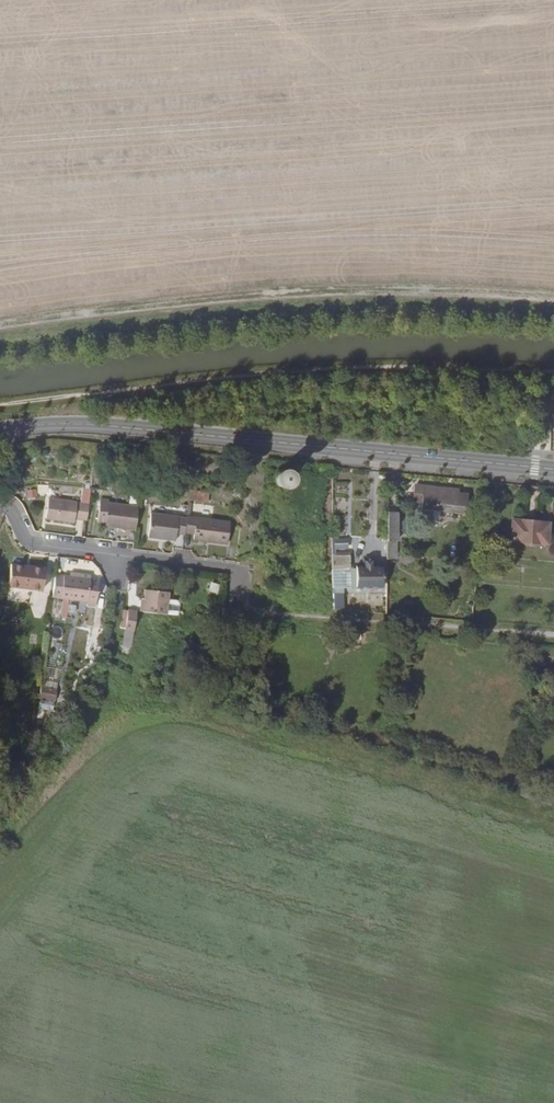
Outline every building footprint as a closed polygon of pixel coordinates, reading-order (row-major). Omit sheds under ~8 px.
[(281,467),(278,467),(274,472),(273,474),(272,478),(273,480),(274,483),(277,485),(280,487),(284,487),(287,486),(291,483),(292,480),(292,478),(292,475),(292,473),(289,469),(285,467),(281,467)] [(334,483),(334,498),(345,498),(345,483),(334,483)] [(88,518),(92,486),(81,485),(79,499),(51,496),(48,517),(76,520),(77,516),(88,518)] [(205,487),(191,485),(190,496),(203,497),(205,487)] [(460,489),(425,486),(423,508),(436,510),(437,503),(467,505),(468,494),(459,493),(460,489)] [(37,489),(26,489),(25,498),(37,499),(37,489)] [(136,528),(139,504),(109,501),(109,497),(101,496),(98,519),(107,521),(106,524),(136,528)] [(524,505),(524,514),(532,515),(533,506),(524,505)] [(185,532),(185,530),(187,514),(151,510),(148,533),(175,537),(176,531),(185,532)] [(398,559),(399,511),(389,510),(388,560),(398,559)] [(227,541),(230,519),(187,514),(185,530),(193,531),(193,537),(227,541)] [(523,519),(513,519),(511,539),(523,540),(523,542),(525,544),(533,545),(536,542),(547,543),(549,522),(540,521),(539,520),(524,518),(523,519)] [(351,556),(332,555),(332,587),(382,588),(383,567),(357,567),(357,570),(351,570),(351,556)] [(13,561),(12,570),(11,571),(10,582),(43,586),(46,566),(13,561)] [(276,580),(277,570),(268,569),(267,579),(276,580)] [(78,574),(56,572),(53,594),(64,596),(69,596),(88,598),(87,603),(96,604),(99,578),(91,577),(91,576),(78,574)] [(167,598),(167,590),(145,588),(144,596),(143,609),(165,612),(167,598)] [(340,610),(340,593),(329,593),(329,610),(340,610)] [(165,612),(176,613),(177,602),(175,599),(167,598),(165,612)] [(134,629),(137,609),(127,608),(127,610),(125,627),(134,629)] [(122,648),(131,649),(134,629),(125,627),(122,648)] [(55,679),(58,651),(50,650),(46,678),(55,679)] [(41,684),(40,696),(55,697),(57,685),(41,684)]
